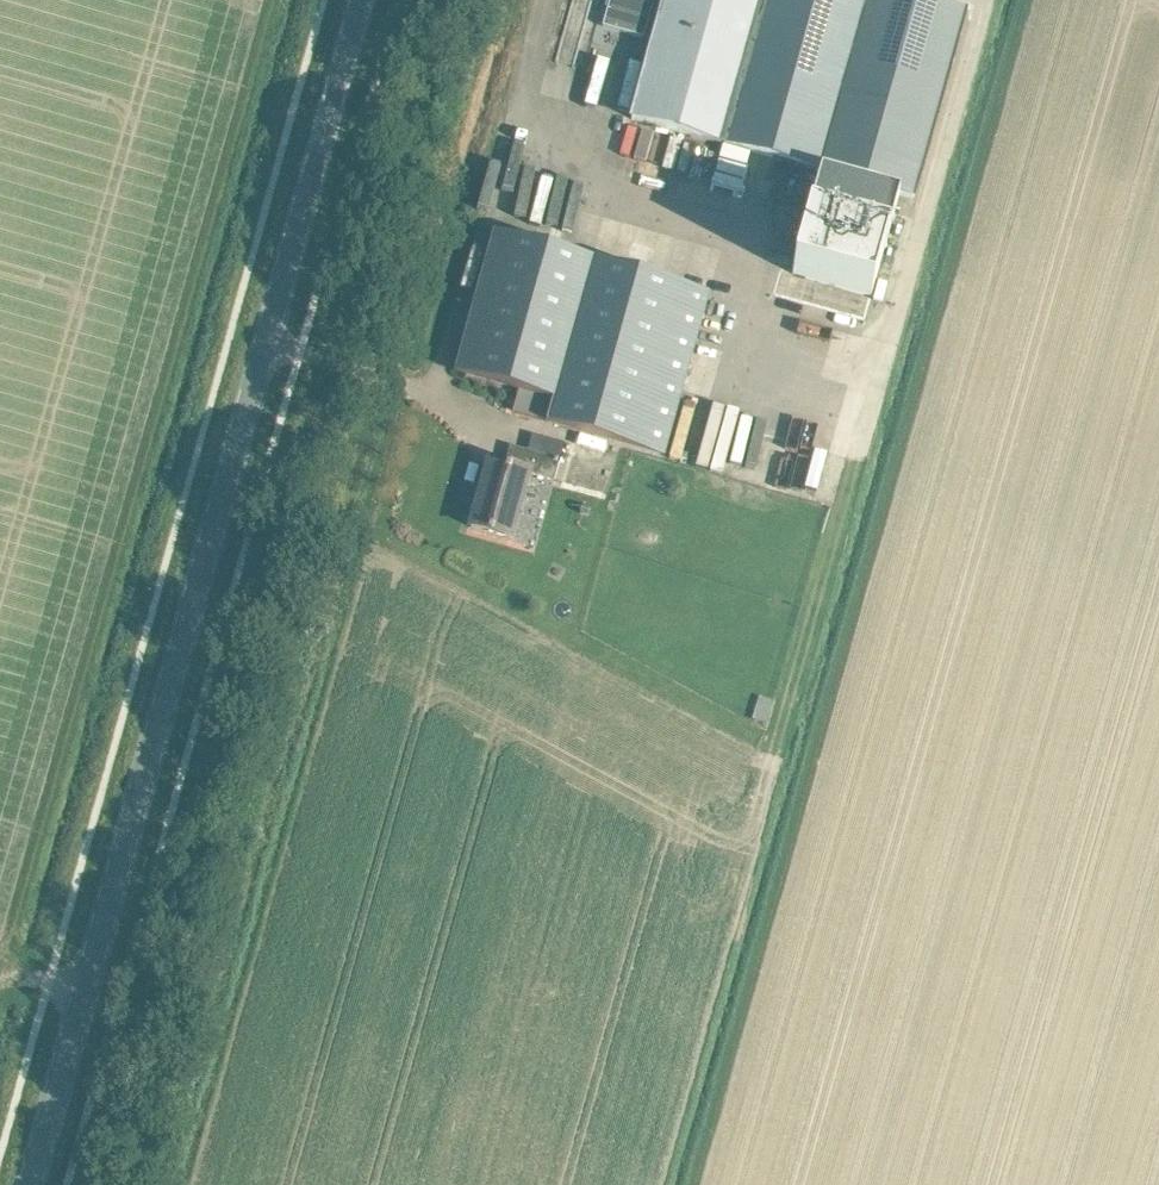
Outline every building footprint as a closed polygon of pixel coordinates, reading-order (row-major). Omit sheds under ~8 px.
[(654,0),(609,0),(602,25),(643,37),(654,0)] [(965,12),(922,0),(664,0),(631,119),(821,173),(793,274),(871,296),(899,195),(913,199),(965,12)] [(495,232),(456,371),(519,389),(513,412),(521,414),(547,421),(664,455),(709,293),(495,232)] [(490,462),(471,528),(510,539),(528,474),(554,481),(563,483),(567,466),(559,464),(560,460),(564,445),(541,438),(532,436),(528,451),(510,446),(505,466),(490,462)] [(766,725),(772,702),(759,698),(753,721),(766,725)]
